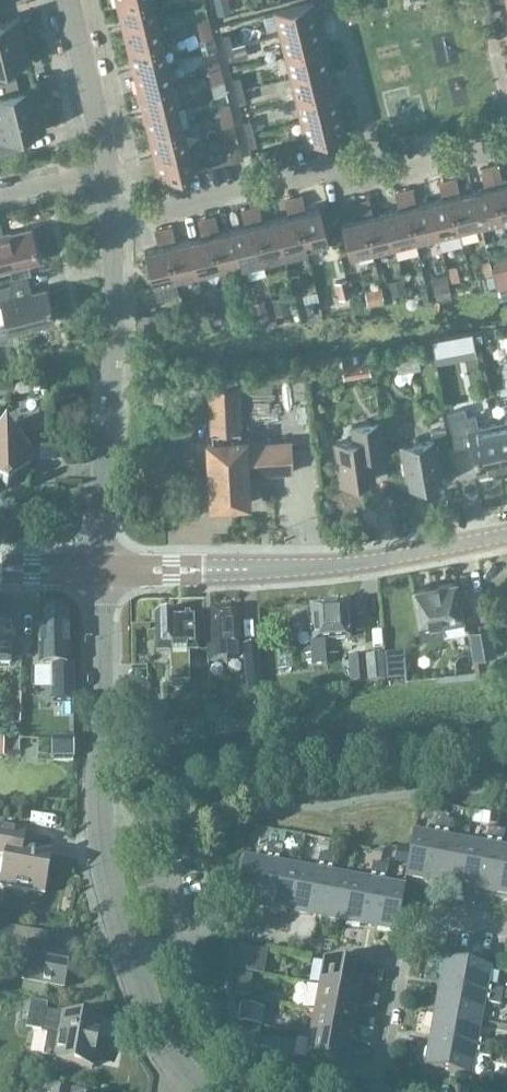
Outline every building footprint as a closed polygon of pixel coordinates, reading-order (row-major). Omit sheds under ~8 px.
[(156,18),(152,0),(137,0),(117,5),(122,26),(156,18)] [(280,33),(318,24),(312,2),(274,11),(280,33)] [(24,39),(18,17),(1,21),(0,19),(0,45),(24,39)] [(128,48),(162,40),(156,18),(122,26),(128,48)] [(199,31),(210,28),(208,19),(197,23),(199,31)] [(323,46),(318,24),(280,33),(285,55),(323,46)] [(213,38),(210,28),(199,31),(201,41),(213,38)] [(220,36),(223,47),(232,45),(229,34),(220,36)] [(24,39),(0,45),(0,81),(4,80),(1,69),(29,62),(24,39)] [(167,62),(162,40),(128,48),(133,70),(167,62)] [(232,45),(223,47),(226,61),(235,59),(232,45)] [(291,77),(329,68),(323,46),(285,55),(291,77)] [(172,83),(167,62),(133,70),(138,91),(172,83)] [(209,74),(221,71),(219,63),(207,66),(209,74)] [(291,77),(296,99),(334,90),(329,68),(291,77)] [(223,80),(221,71),(209,74),(212,84),(223,80)] [(231,79),(234,91),(242,89),(239,77),(231,79)] [(0,81),(0,117),(40,107),(35,85),(7,92),(4,80),(0,81)] [(177,105),(172,83),(138,91),(144,113),(177,105)] [(242,89),(234,91),(237,104),(245,102),(242,89)] [(301,121),(340,112),(334,90),(296,99),(301,121)] [(177,105),(144,113),(149,135),(183,126),(177,105)] [(220,118),(231,115),(228,106),(218,109),(220,118)] [(40,107),(0,117),(0,133),(2,140),(0,140),(0,154),(20,149),(17,137),(46,130),(40,107)] [(345,134),(340,112),(301,121),(307,143),(345,134)] [(233,124),(231,115),(220,118),(222,126),(233,124)] [(241,122),(244,136),(253,133),(250,120),(241,122)] [(154,156),(188,148),(183,126),(149,135),(154,156)] [(253,133),(244,136),(247,148),(256,145),(253,133)] [(193,171),(188,148),(154,156),(160,179),(193,171)] [(228,152),(231,162),(240,160),(237,150),(228,152)] [(473,191),(481,227),(503,222),(494,185),(491,170),(490,171),(488,166),(481,167),(486,187),(473,191)] [(503,183),(499,168),(491,170),(494,185),(503,222),(506,221),(506,182),(503,183)] [(451,196),(460,232),(481,227),(473,191),(460,194),(456,178),(447,181),(451,196)] [(451,196),(447,181),(438,183),(443,198),(429,201),(438,238),(460,232),(451,196)] [(412,190),(404,192),(408,206),(416,243),(438,238),(429,201),(416,204),(412,190)] [(399,209),(386,212),(395,248),(416,243),(408,206),(404,192),(395,194),(399,209)] [(293,198),(306,250),(329,244),(320,208),(306,211),(302,196),(293,198)] [(306,250),(293,198),(284,200),(289,215),(275,219),(285,255),(306,250)] [(395,248),(386,212),(373,215),(369,200),(361,202),(364,217),(373,254),(395,248)] [(364,217),(361,202),(351,204),(356,219),(342,223),(350,259),(373,254),(364,217)] [(285,255),(275,219),(262,222),(258,206),(250,208),(263,260),(285,255)] [(232,229),(241,266),(263,260),(250,208),(243,210),(246,225),(232,229)] [(220,271),(241,266),(232,229),(218,232),(214,217),(207,218),(220,271)] [(202,236),(189,240),(198,276),(220,271),(207,218),(197,220),(202,236)] [(39,261),(31,228),(0,236),(0,270),(39,261)] [(198,276),(189,240),(176,243),(172,228),(164,230),(176,281),(198,276)] [(154,287),(176,281),(164,230),(154,232),(158,247),(145,250),(154,287)] [(438,277),(440,289),(449,287),(447,275),(438,277)] [(0,286),(0,301),(1,300),(6,321),(0,323),(0,341),(11,338),(9,332),(54,321),(46,289),(13,297),(10,284),(0,286)] [(161,313),(136,314),(136,335),(161,334),(161,313)] [(432,345),(435,361),(447,358),(444,343),(432,345)] [(210,377),(210,388),(237,387),(236,375),(210,377)] [(301,375),(292,376),(295,398),(303,398),(301,375)] [(240,440),(238,387),(209,388),(212,441),(208,441),(211,506),(247,504),(246,474),(293,471),(291,442),(244,444),(244,440),(240,440)] [(478,475),(502,470),(493,424),(478,427),(476,415),(467,417),(465,409),(447,413),(454,447),(471,443),(478,475)] [(502,470),(506,469),(506,421),(493,424),(502,470)] [(370,454),(384,452),(380,422),(352,426),(354,440),(335,443),(341,484),(374,480),(370,454)] [(29,464),(29,448),(5,425),(0,431),(0,482),(7,488),(29,464)] [(437,456),(450,454),(446,428),(432,430),(434,440),(401,446),(409,487),(441,482),(437,456)] [(451,624),(463,622),(456,582),(412,590),(421,639),(444,635),(442,625),(451,624)] [(324,641),(349,639),(347,604),(310,607),(312,641),(310,641),(312,667),(326,666),(324,641)] [(225,647),(239,646),(237,608),(211,610),(212,647),(207,647),(208,663),(226,662),(225,647)] [(10,665),(10,656),(10,645),(5,645),(6,611),(0,610),(0,665),(10,665)] [(73,701),(72,666),(72,648),(68,648),(67,612),(39,612),(39,665),(57,665),(57,701),(73,701)] [(187,652),(198,652),(197,617),(176,617),(176,614),(155,615),(156,652),(170,652),(171,682),(188,682),(187,652)] [(474,659),(496,655),(491,627),(469,631),(474,659)] [(247,695),(261,694),(257,645),(244,646),(247,695)] [(274,652),(274,675),(291,675),(290,651),(274,652)] [(368,683),(383,682),(381,655),(366,656),(368,683)] [(366,656),(349,657),(351,684),(368,683),(366,656)] [(41,718),(31,689),(7,697),(17,727),(41,718)] [(406,875),(432,880),(443,819),(435,818),(432,835),(414,832),(406,875)] [(451,821),(443,819),(432,880),(458,885),(466,841),(448,838),(451,821)] [(50,853),(22,848),(24,832),(0,828),(0,859),(4,860),(0,883),(0,888),(43,895),(50,853)] [(485,845),(466,841),(458,885),(484,890),(496,830),(488,828),(485,845)] [(484,890),(506,894),(506,849),(500,847),(503,831),(496,830),(484,890)] [(235,899),(263,905),(275,846),(268,844),(264,862),(243,858),(235,899)] [(289,910),(297,868),(279,864),(282,847),(275,846),(263,905),(289,910)] [(315,915),(327,855),(319,854),(316,871),(297,868),(289,910),(315,915)] [(341,920),(350,877),(331,873),(334,857),(327,855),(315,915),(341,920)] [(368,925),(380,865),(372,863),(369,881),(350,877),(341,920),(368,925)] [(380,865),(368,925),(395,931),(404,887),(384,883),(387,866),(380,865)] [(13,928),(0,926),(0,947),(9,949),(27,952),(21,982),(61,989),(68,950),(45,946),(47,934),(13,928)] [(247,973),(252,949),(235,946),(231,970),(247,973)] [(322,960),(317,986),(358,994),(361,978),(379,981),(381,973),(363,970),(363,968),(322,960)] [(440,986),(499,997),(501,990),(484,987),(487,968),(445,960),(440,986)] [(377,997),(358,994),(317,986),(313,1011),(353,1018),(356,1003),(375,1006),(377,997)] [(498,1005),(499,997),(440,986),(435,1012),(478,1019),(481,1002),(498,1005)] [(46,1005),(34,1002),(35,1002),(24,1000),(20,1022),(26,1023),(25,1029),(39,1032),(39,1033),(46,1034),(42,1057),(54,1059),(54,1061),(90,1068),(97,1035),(91,1034),(94,1020),(45,1011),(46,1005)] [(258,1027),(260,1027),(263,1009),(240,1005),(237,1023),(258,1027)] [(308,1035),(348,1042),(351,1027),(371,1031),(372,1022),(353,1018),(313,1011),(308,1035)] [(430,1038),(490,1049),(492,1040),(474,1037),(478,1019),(435,1012),(430,1038)] [(255,1045),(258,1027),(237,1023),(239,1043),(255,1045)] [(368,1046),(348,1042),(308,1035),(303,1060),(344,1067),(347,1052),(366,1055),(368,1046)] [(489,1058),(490,1049),(430,1038),(425,1065),(468,1072),(472,1055),(489,1058)]
